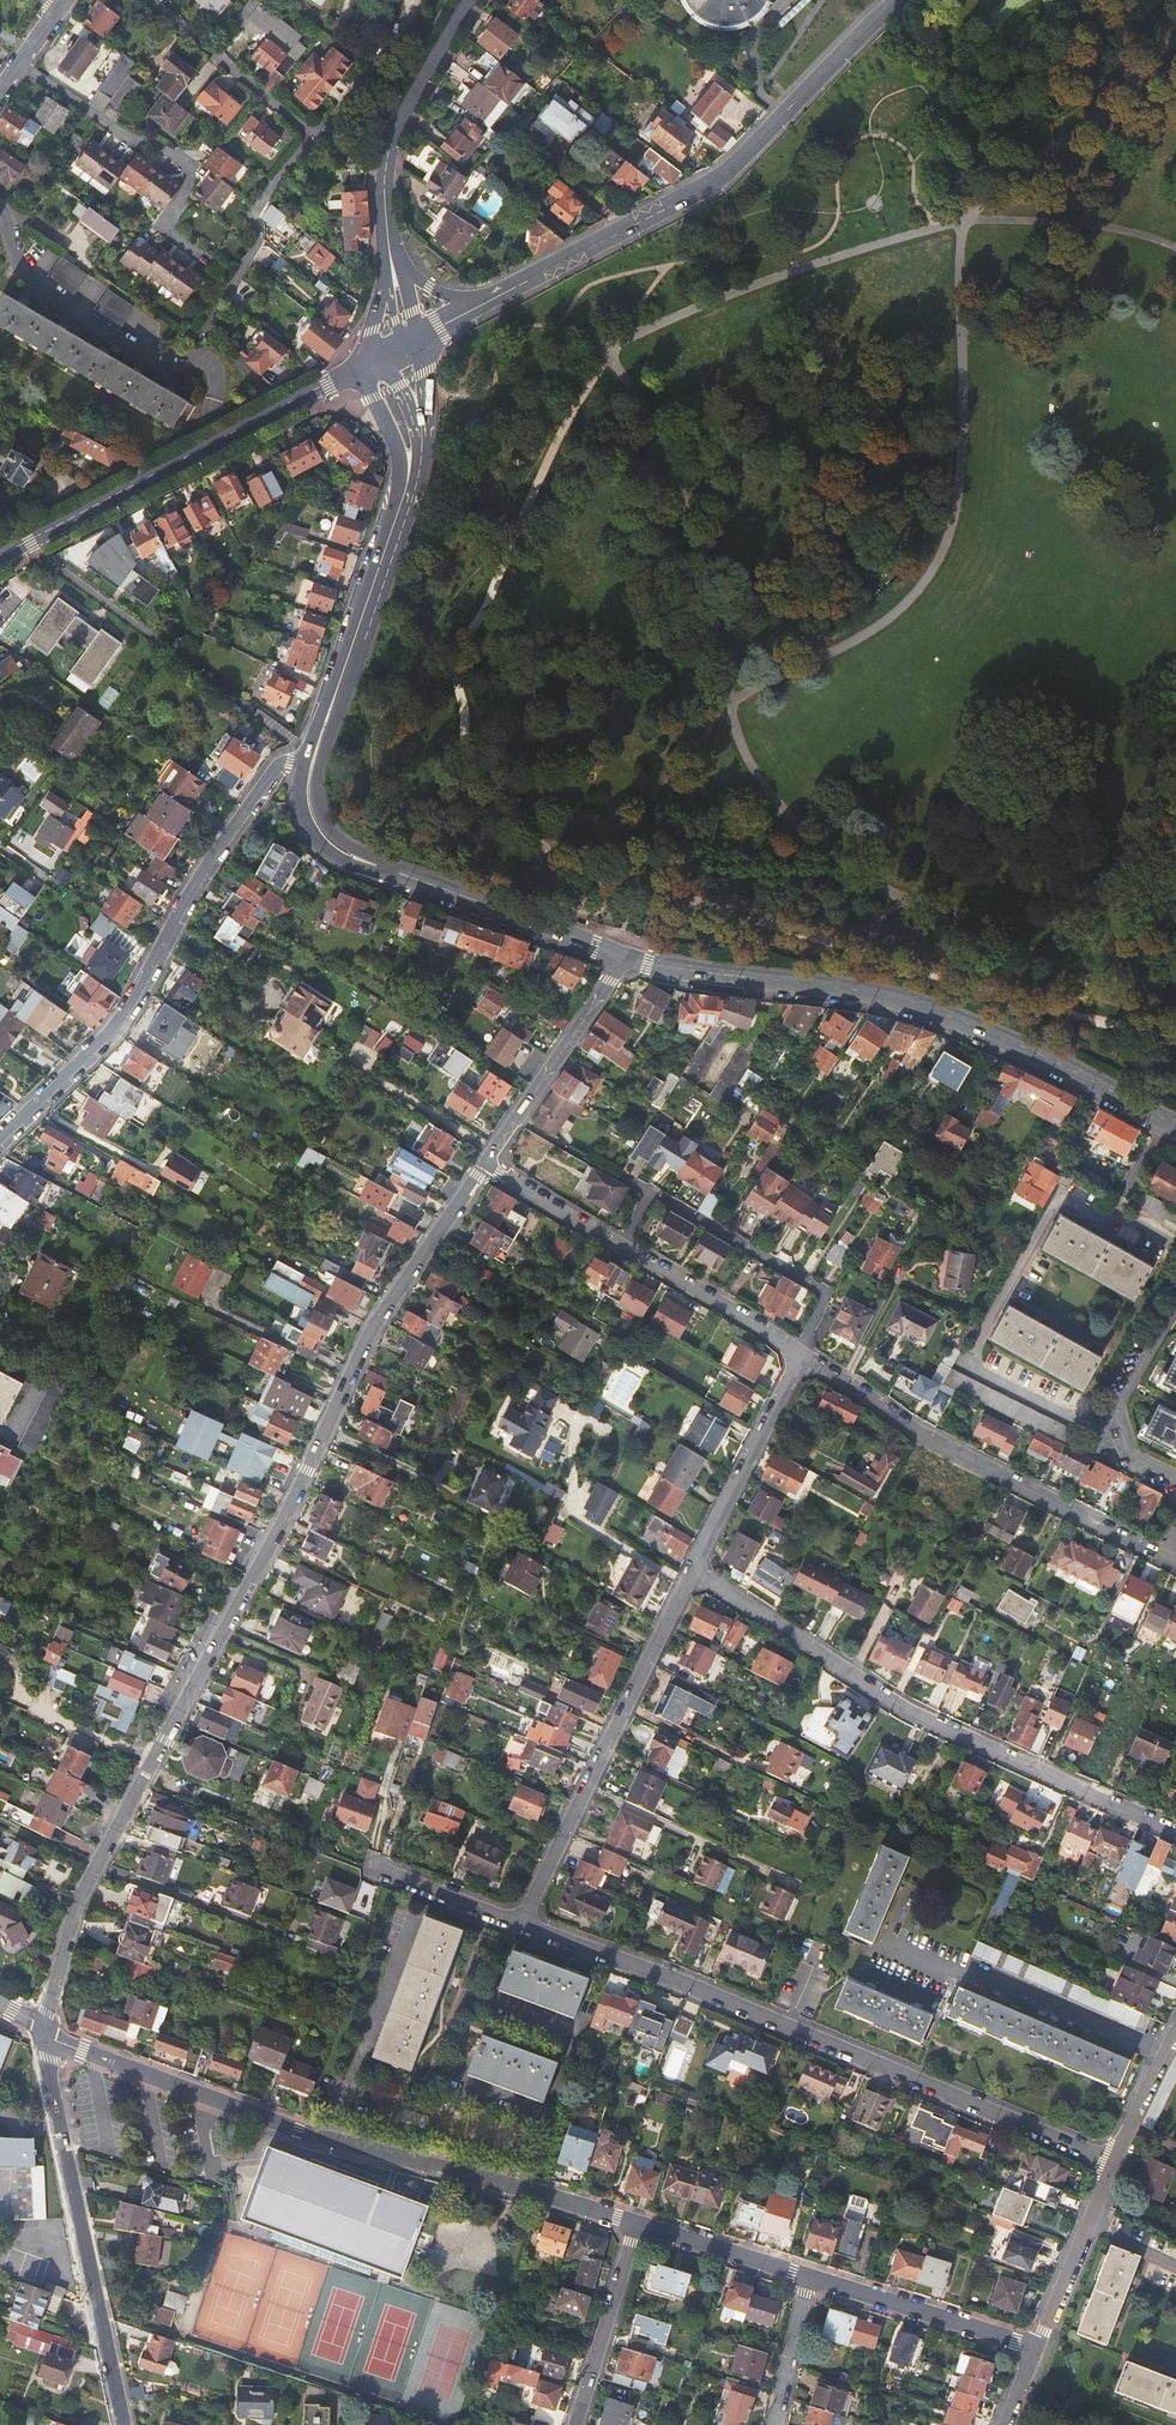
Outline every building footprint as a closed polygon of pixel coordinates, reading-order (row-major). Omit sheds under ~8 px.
[(91,16),(85,24),(103,38),(120,17),(99,0),(92,9),(95,11),(91,16)] [(236,7),(227,0),(199,0),(203,4),(210,10),(224,22),(236,7)] [(272,93),(290,71),(281,64),(289,54),(293,55),(299,60),(307,50),(298,43),(302,38),(256,0),(251,0),(234,22),(245,31),(244,33),(252,40),(258,33),(263,37),(265,34),(267,36),(263,41),(265,43),(254,58),(273,73),(266,81),(263,86),(272,93)] [(538,0),(515,0),(509,8),(525,20),(532,12),(536,15),(542,8),(537,4),(539,1),(538,0)] [(685,9),(693,20),(694,21),(705,28),(719,32),(721,32),(734,32),(747,27),(749,26),(759,19),(767,7),(768,5),(769,0),(682,0),(685,9)] [(777,24),(782,29),(813,0),(803,0),(777,24)] [(625,5),(620,1),(613,9),(618,13),(625,5)] [(210,10),(203,4),(200,7),(207,13),(210,10)] [(480,42),(501,58),(518,36),(498,20),(480,42)] [(99,50),(82,38),(62,66),(79,79),(99,50)] [(333,56),(336,51),(333,48),(327,57),(333,56)] [(322,60),(344,75),(353,65),(336,51),(333,56),(327,57),(324,58),(322,60)] [(183,92),(189,85),(186,83),(195,72),(174,54),(164,66),(168,70),(164,76),(165,78),(158,88),(166,94),(176,102),(183,92)] [(281,64),(290,71),(299,60),(293,55),(289,54),(281,64)] [(314,112),(328,95),(325,93),(336,79),(339,82),(344,75),(322,60),(314,54),(295,76),(303,83),(300,87),(301,89),(302,94),(298,99),(314,112)] [(112,100),(126,79),(133,68),(136,64),(124,55),(99,92),(112,100)] [(501,100),(513,109),(530,86),(490,55),(482,64),(490,67),(498,73),(486,88),(501,100)] [(148,80),(133,68),(126,79),(112,100),(109,105),(122,114),(148,80)] [(325,93),(328,95),(339,82),(336,79),(325,93)] [(690,113),(691,113),(708,127),(732,97),(714,83),(690,113)] [(213,84),(199,102),(227,123),(235,113),(241,106),(213,84)] [(486,88),(481,84),(462,107),(482,124),(501,100),(486,88)] [(112,100),(99,92),(91,105),(104,113),(106,109),(109,105),(112,100)] [(176,102),(185,109),(193,99),(183,92),(176,102)] [(176,102),(166,94),(150,113),(173,131),(189,112),(185,109),(176,102)] [(546,106),(547,108),(540,117),(539,116),(532,125),(547,136),(554,128),(555,129),(556,129),(572,141),(580,131),(583,133),(594,119),(571,101),(569,105),(557,96),(549,105),(548,104),(546,106)] [(41,113),(35,122),(41,126),(52,133),(67,111),(52,101),(43,115),(41,113)] [(227,123),(199,102),(197,104),(225,126),(231,125),(227,123)] [(671,108),(679,114),(684,108),(676,102),(671,108)] [(31,119),(29,121),(10,110),(0,126),(0,130),(17,141),(23,133),(33,139),(41,126),(35,122),(31,119)] [(663,111),(652,124),(657,129),(651,137),(681,161),(689,151),(683,147),(693,134),(663,111)] [(239,116),(235,113),(227,123),(231,125),(239,116)] [(605,138),(616,123),(603,113),(592,128),(605,138)] [(704,132),(708,127),(691,113),(687,119),(704,132)] [(282,139),(254,116),(244,129),(251,135),(254,132),(259,136),(252,144),(268,157),(282,139)] [(649,139),(651,137),(657,129),(652,124),(650,123),(642,134),(649,139)] [(716,127),(709,137),(721,147),(729,137),(716,127)] [(481,129),(477,134),(487,142),(491,137),(481,129)] [(68,143),(79,149),(86,139),(75,131),(68,143)] [(451,139),(444,147),(459,159),(466,152),(463,149),(467,144),(456,135),(452,140),(451,139)] [(171,181),(167,178),(160,173),(153,168),(149,165),(151,163),(139,154),(130,167),(124,164),(122,166),(119,164),(110,157),(102,150),(98,148),(100,145),(95,141),(78,164),(95,177),(96,177),(112,190),(122,177),(124,175),(135,183),(133,186),(145,194),(167,210),(184,187),(172,179),(171,181)] [(484,151),(473,142),(467,150),(478,159),(484,151)] [(8,146),(7,148),(6,147),(3,152),(0,150),(0,179),(11,187),(29,161),(8,146)] [(206,188),(199,199),(217,212),(234,189),(228,184),(243,165),(220,148),(217,153),(219,155),(217,158),(214,157),(207,167),(213,172),(204,186),(206,188)] [(661,159),(653,152),(650,150),(637,166),(641,169),(643,166),(653,173),(655,171),(673,185),(682,174),(662,158),(661,159)] [(427,187),(453,204),(468,181),(458,175),(458,174),(442,163),(434,176),(427,187)] [(650,182),(628,165),(615,182),(630,194),(632,191),(635,193),(641,186),(644,189),(650,182)] [(124,175),(122,177),(133,186),(135,183),(124,175)] [(550,175),(548,178),(557,186),(559,183),(550,175)] [(108,196),(112,190),(96,177),(95,177),(91,183),(108,196)] [(557,186),(548,178),(544,183),(553,190),(557,186)] [(345,216),(369,215),(367,189),(354,190),(353,185),(343,186),(344,200),(345,208),(345,216)] [(206,188),(204,186),(196,196),(199,199),(206,188)] [(585,203),(568,190),(552,211),(569,225),(585,203)] [(332,208),(345,208),(344,200),(332,201),(332,208)] [(120,229),(82,201),(70,216),(79,222),(81,219),(112,242),(113,241),(117,234),(120,229)] [(286,216),(273,205),(262,218),(275,230),(286,216)] [(485,225),(460,208),(455,214),(450,210),(444,218),(449,222),(435,237),(458,256),(485,225)] [(523,228),(532,216),(525,210),(516,222),(523,228)] [(357,241),(370,241),(370,236),(369,215),(345,216),(347,249),(357,249),(357,241)] [(81,219),(79,222),(110,245),(112,242),(81,219)] [(531,245),(536,256),(564,241),(538,221),(532,230),(531,245)] [(308,235),(306,233),(297,244),(299,246),(308,235)] [(121,237),(117,234),(113,241),(117,244),(121,237)] [(190,273),(187,271),(180,265),(171,259),(168,257),(170,254),(165,250),(162,255),(150,246),(148,248),(144,246),(137,240),(136,241),(159,258),(176,271),(198,287),(204,279),(192,271),(190,273)] [(187,302),(198,287),(176,271),(159,258),(136,241),(121,260),(133,269),(135,267),(146,275),(148,273),(165,286),(174,292),(187,302)] [(337,259),(326,250),(315,263),(326,272),(337,259)] [(90,274),(63,255),(49,276),(76,295),(90,274)] [(174,292),(165,286),(160,292),(167,298),(171,297),(174,292)] [(137,307),(110,288),(95,309),(123,327),(137,307)] [(59,325),(25,305),(26,304),(23,302),(20,300),(20,302),(5,293),(0,302),(0,324),(173,427),(175,432),(184,427),(195,407),(187,402),(173,393),(174,392),(171,390),(168,389),(167,390),(140,373),(140,372),(137,370),(134,368),(133,369),(105,353),(106,351),(103,349),(100,348),(99,349),(65,329),(66,328),(63,326),(60,324),(59,325)] [(334,302),(319,322),(336,335),(351,315),(334,302)] [(336,335),(319,322),(318,321),(303,340),(327,359),(342,340),(336,335)] [(277,364),(289,350),(260,327),(238,356),(261,376),(269,367),(274,361),(277,364)] [(308,370),(319,364),(309,356),(301,364),(308,370)] [(134,462),(56,420),(52,428),(74,440),(72,445),(109,465),(113,458),(123,468),(134,462)] [(340,459),(356,440),(337,423),(321,443),(340,459)] [(29,442),(26,448),(43,458),(48,450),(28,438),(26,441),(29,442)] [(356,440),(340,459),(358,475),(356,481),(378,488),(381,478),(363,471),(375,457),(356,440)] [(328,468),(313,442),(306,446),(320,473),(322,471),(328,468)] [(42,459),(25,449),(19,445),(15,453),(13,452),(2,471),(24,485),(34,467),(50,476),(55,467),(42,459)] [(278,484),(276,481),(271,471),(258,478),(249,483),(248,483),(260,506),(283,494),(278,484)] [(223,481),(216,484),(229,509),(235,505),(234,503),(246,497),(234,474),(223,480),(223,481)] [(247,479),(249,483),(258,478),(255,474),(247,479)] [(356,481),(352,480),(349,488),(352,489),(351,491),(349,491),(347,497),(348,498),(348,501),(340,500),(337,509),(341,513),(356,519),(360,506),(364,507),(364,506),(370,508),(374,497),(375,498),(378,488),(356,481)] [(185,510),(198,532),(220,518),(208,497),(185,510)] [(176,568),(144,508),(129,515),(136,529),(130,533),(136,544),(138,548),(137,548),(141,556),(142,555),(143,558),(156,551),(167,572),(167,573),(172,582),(181,578),(176,568)] [(341,513),(337,511),(328,537),(347,545),(349,539),(355,541),(362,522),(356,519),(341,513)] [(176,512),(167,516),(154,523),(167,548),(182,540),(189,536),(176,512)] [(287,532),(307,539),(309,531),(286,523),(280,530),(287,532)] [(287,532),(280,530),(274,537),(280,542),(287,532)] [(200,533),(195,535),(200,543),(204,540),(200,533)] [(88,560),(87,561),(120,585),(131,570),(137,563),(135,560),(128,547),(122,537),(121,534),(120,534),(118,535),(116,536),(113,538),(111,539),(109,540),(107,542),(105,543),(103,545),(99,549),(97,551),(93,555),(92,556),(90,558),(89,559),(88,560)] [(328,549),(316,583),(335,589),(346,555),(328,549)] [(120,585),(118,588),(121,592),(124,588),(129,599),(133,596),(147,606),(156,596),(145,586),(144,587),(137,578),(131,570),(120,585)] [(294,607),(306,611),(325,617),(328,608),(331,609),(338,590),(335,589),(316,583),(303,578),(294,607)] [(59,599),(28,641),(48,655),(65,632),(88,649),(68,677),(88,691),(122,644),(102,630),(99,633),(76,616),(78,613),(59,599)] [(319,646),(328,618),(325,617),(306,611),(298,639),(319,646)] [(298,639),(296,639),(288,664),(311,672),(319,646),(298,639)] [(16,654),(0,664),(0,681),(29,661),(16,654)] [(307,683),(277,669),(272,680),(271,680),(266,689),(267,690),(265,696),(274,701),(273,704),(276,706),(278,703),(285,706),(294,687),(303,692),(307,683)] [(112,708),(122,691),(111,684),(100,702),(112,708)] [(53,747),(74,761),(101,721),(79,707),(73,716),(71,715),(56,735),(60,737),(53,747)] [(219,780),(233,790),(242,777),(244,779),(260,756),(250,750),(256,741),(248,735),(241,744),(226,734),(211,756),(228,767),(219,780)] [(206,784),(177,763),(160,789),(161,790),(189,809),(206,784)] [(5,818),(13,806),(17,808),(25,796),(10,786),(12,783),(0,775),(0,814),(5,818)] [(143,815),(176,837),(193,812),(189,809),(161,790),(143,815)] [(51,793),(43,804),(61,816),(68,805),(51,793)] [(41,833),(51,840),(68,852),(73,845),(78,838),(85,828),(90,821),(95,814),(91,811),(89,810),(83,819),(81,819),(73,831),(51,817),(41,833)] [(142,814),(127,835),(163,860),(178,839),(176,837),(143,815),(142,814)] [(90,836),(92,833),(85,828),(78,838),(85,843),(90,836)] [(47,846),(51,840),(41,833),(37,839),(47,846)] [(286,842),(275,839),(257,871),(283,887),(302,855),(295,847),(286,842)] [(0,860),(0,873),(3,876),(12,862),(2,856),(0,860)] [(170,877),(175,869),(157,858),(149,872),(160,879),(164,873),(170,877)] [(46,874),(51,877),(61,862),(57,859),(46,874)] [(145,871),(133,890),(153,904),(165,885),(145,871)] [(222,873),(217,881),(230,889),(235,881),(222,873)] [(567,878),(559,873),(551,888),(559,892),(567,878)] [(251,903),(265,885),(266,884),(250,875),(237,893),(251,903)] [(17,924),(36,898),(13,882),(7,891),(6,891),(5,892),(4,891),(0,897),(0,922),(1,923),(0,924),(0,926),(4,929),(6,926),(13,931),(17,924)] [(103,912),(126,928),(143,904),(119,888),(103,912)] [(277,916),(287,902),(269,890),(259,903),(267,909),(277,916)] [(256,907),(233,891),(221,910),(243,926),(245,922),(250,926),(254,929),(260,920),(251,914),(256,907)] [(331,898),(327,910),(335,912),(331,923),(358,932),(358,931),(369,900),(342,891),(339,901),(331,898)] [(210,892),(206,898),(219,907),(224,900),(210,892)] [(369,900),(358,931),(370,935),(374,923),(371,922),(373,917),(376,918),(382,902),(370,898),(369,900)] [(287,902),(277,916),(282,919),(285,915),(286,915),(294,902),(289,899),(287,902)] [(403,928),(411,931),(421,904),(408,900),(399,927),(403,928)] [(259,903),(256,907),(251,914),(260,920),(267,909),(259,903)] [(221,910),(216,907),(215,906),(210,916),(223,925),(215,937),(238,952),(245,940),(242,938),(237,934),(243,926),(221,910)] [(457,943),(468,922),(451,915),(447,927),(426,919),(421,933),(443,941),(443,938),(457,943)] [(496,957),(504,934),(468,922),(457,943),(496,957)] [(6,941),(5,942),(13,947),(25,930),(17,924),(13,931),(6,941)] [(408,939),(411,931),(403,928),(400,936),(408,939)] [(414,933),(412,941),(417,943),(420,935),(414,933)] [(496,957),(495,959),(520,968),(521,967),(525,956),(529,943),(504,934),(496,957)] [(88,968),(109,982),(128,955),(107,940),(88,968)] [(558,970),(567,956),(558,953),(550,965),(558,970)] [(558,970),(551,979),(554,980),(556,978),(571,988),(587,964),(567,956),(558,970)] [(178,975),(182,978),(188,970),(184,967),(178,975)] [(117,996),(81,970),(77,976),(70,972),(57,990),(70,999),(68,1002),(74,1007),(79,1011),(80,1009),(98,1020),(110,1004),(111,1005),(117,996)] [(185,993),(197,976),(188,970),(182,978),(178,983),(176,981),(172,986),(174,988),(170,995),(179,1001),(185,993)] [(197,976),(207,983),(210,978),(199,971),(197,976)] [(207,983),(197,976),(185,993),(189,996),(194,990),(200,994),(207,983)] [(489,990),(477,1009),(493,1020),(495,1016),(496,1017),(501,1010),(503,1007),(508,1000),(507,999),(510,995),(487,980),(484,986),(489,990)] [(273,1037),(302,1056),(318,1031),(314,1029),(329,1005),(299,985),(292,996),(292,997),(285,1008),(284,1007),(284,1008),(289,1011),(280,1025),(275,1026),(272,1031),(272,1034),(274,1036),(273,1037)] [(636,1010),(657,1021),(665,1006),(670,997),(649,986),(636,1010)] [(12,1013),(17,1016),(35,991),(33,989),(22,1004),(20,1002),(12,1013)] [(35,991),(17,1016),(26,1023),(44,1035),(49,1028),(52,1030),(53,1030),(55,1030),(67,1013),(35,991)] [(690,992),(690,999),(680,999),(678,1019),(715,1023),(731,997),(690,992)] [(754,1007),(755,1000),(731,997),(715,1023),(696,1052),(682,1076),(695,1084),(709,1062),(733,1023),(741,1025),(745,1026),(748,1026),(751,1024),(754,1022),(756,1019),(758,1014),(759,1010),(758,1007),(754,1007)] [(10,1012),(5,1008),(1,1005),(0,1006),(0,1026),(10,1012)] [(776,1025),(780,1020),(788,1006),(772,1005),(767,1020),(776,1025)] [(673,1011),(665,1006),(657,1021),(650,1033),(658,1038),(673,1011)] [(785,1023),(794,1007),(788,1006),(780,1020),(785,1023)] [(79,1011),(74,1007),(69,1015),(92,1030),(98,1020),(80,1009),(79,1011)] [(791,1030),(797,1034),(802,1037),(820,1010),(794,1007),(785,1023),(783,1025),(791,1030)] [(183,1024),(161,1010),(147,1032),(168,1045),(183,1024)] [(26,1023),(17,1016),(12,1013),(10,1012),(0,1026),(0,1048),(6,1052),(26,1023)] [(590,1032),(617,1051),(620,1047),(631,1032),(603,1013),(590,1032)] [(568,1022),(555,1014),(549,1021),(562,1030),(568,1022)] [(830,1039),(843,1019),(834,1014),(827,1024),(825,1023),(819,1032),(830,1039)] [(827,1044),(823,1050),(816,1060),(821,1063),(830,1069),(837,1059),(830,1055),(837,1044),(841,1046),(855,1025),(844,1017),(843,1019),(830,1039),(827,1044)] [(869,1025),(879,1032),(882,1027),(872,1021),(869,1025)] [(881,1045),(906,1053),(921,1030),(896,1023),(886,1036),(881,1045)] [(516,1024),(511,1032),(526,1042),(531,1034),(516,1024)] [(864,1031),(861,1029),(849,1046),(870,1061),(881,1045),(886,1036),(879,1032),(869,1025),(864,1031)] [(49,1028),(44,1035),(46,1037),(52,1030),(49,1028)] [(366,1043),(374,1046),(379,1031),(371,1028),(366,1043)] [(486,1054),(508,1068),(515,1058),(513,1056),(523,1041),(503,1028),(486,1054)] [(906,1053),(900,1062),(910,1069),(917,1059),(918,1060),(933,1035),(921,1030),(906,1053)] [(625,1071),(632,1060),(617,1051),(590,1032),(582,1043),(580,1047),(587,1052),(588,1052),(591,1048),(598,1053),(625,1071)] [(404,1042),(421,1052),(426,1042),(410,1033),(404,1042)] [(438,1038),(425,1058),(432,1063),(458,1080),(471,1059),(464,1054),(438,1038)] [(728,1097),(735,1087),(763,1045),(755,1040),(746,1052),(741,1050),(738,1055),(710,1097),(718,1102),(723,1106),(728,1097)] [(145,1081),(158,1059),(137,1046),(123,1067),(145,1081)] [(410,1061),(416,1051),(407,1046),(401,1055),(410,1061)] [(810,1056),(816,1060),(823,1050),(817,1046),(810,1056)] [(870,1061),(849,1046),(845,1053),(866,1067),(870,1061)] [(617,1051),(632,1060),(635,1056),(620,1047),(617,1051)] [(928,1075),(956,1091),(969,1069),(941,1054),(928,1075)] [(35,1058),(26,1066),(33,1071),(41,1064),(35,1058)] [(998,1062),(992,1059),(987,1071),(992,1073),(998,1062)] [(879,1080),(886,1084),(900,1063),(894,1060),(890,1067),(888,1066),(879,1080)] [(996,1077),(1005,1081),(990,1110),(1000,1116),(1009,1100),(1023,1073),(1003,1063),(996,1077)] [(575,1079),(563,1072),(554,1085),(551,1089),(554,1091),(575,1103),(579,1105),(589,1090),(591,1091),(599,1078),(581,1068),(575,1079)] [(475,1091),(485,1097),(489,1100),(497,1105),(510,1084),(488,1070),(475,1091)] [(654,1098),(650,1104),(659,1109),(679,1079),(670,1073),(664,1083),(653,1077),(644,1091),(654,1098)] [(1048,1115),(1060,1092),(1023,1073),(1009,1100),(1012,1102),(1018,1090),(1036,1099),(1032,1106),(1048,1115)] [(105,1089),(99,1100),(120,1115),(122,1116),(129,1121),(132,1117),(138,1107),(135,1105),(144,1091),(121,1076),(110,1093),(105,1089)] [(471,1119),(485,1097),(475,1091),(460,1081),(446,1102),(471,1119)] [(735,1087),(728,1097),(757,1116),(762,1109),(764,1106),(735,1087)] [(564,1109),(569,1112),(575,1103),(554,1091),(547,1101),(546,1100),(540,1111),(542,1113),(536,1123),(550,1132),(564,1109)] [(1074,1100),(1060,1092),(1048,1115),(1045,1119),(1059,1127),(1074,1100)] [(99,1100),(93,1097),(86,1108),(94,1113),(90,1119),(86,1125),(105,1137),(120,1115),(99,1100)] [(578,1117),(583,1107),(579,1105),(575,1103),(569,1112),(578,1117)] [(1048,1115),(1032,1106),(1030,1111),(1045,1119),(1048,1115)] [(999,1116),(982,1107),(975,1120),(992,1129),(999,1116)] [(94,1113),(86,1108),(82,1113),(90,1119),(94,1113)] [(240,1114),(231,1109),(227,1117),(236,1122),(240,1114)] [(554,1135),(569,1112),(564,1109),(550,1132),(554,1135)] [(785,1124),(777,1119),(762,1109),(757,1116),(747,1132),(756,1138),(758,1135),(767,1141),(773,1131),(775,1128),(780,1130),(778,1134),(774,1138),(749,1176),(756,1180),(765,1168),(791,1128),(785,1124)] [(1123,1155),(1136,1131),(1096,1111),(1083,1133),(1123,1155)] [(797,1119),(791,1128),(795,1131),(805,1115),(801,1112),(797,1119)] [(791,1115),(785,1124),(791,1128),(797,1119),(791,1115)] [(945,1117),(935,1138),(959,1150),(968,1131),(955,1125),(956,1122),(945,1117)] [(412,1148),(442,1167),(454,1148),(449,1145),(453,1138),(428,1122),(412,1148)] [(73,1140),(49,1126),(43,1137),(56,1145),(45,1163),(60,1172),(70,1156),(75,1159),(84,1146),(73,1140)] [(828,1128),(825,1126),(820,1135),(823,1137),(828,1128)] [(666,1133),(647,1162),(659,1170),(664,1162),(669,1165),(668,1167),(677,1173),(693,1149),(694,1150),(698,1144),(684,1135),(679,1141),(666,1133)] [(879,1172),(893,1180),(908,1157),(883,1143),(867,1168),(864,1171),(874,1178),(879,1172)] [(399,1146),(387,1169),(393,1173),(420,1188),(424,1181),(429,1184),(438,1169),(424,1161),(407,1151),(399,1146)] [(675,1176),(698,1191),(716,1164),(694,1150),(693,1149),(677,1173),(677,1174),(675,1176)] [(193,1180),(200,1167),(177,1152),(168,1166),(165,1165),(160,1173),(189,1190),(192,1189),(195,1184),(194,1181),(193,1180)] [(1040,1211),(1048,1195),(1042,1191),(1051,1174),(1049,1173),(1049,1171),(1046,1169),(1043,1170),(1039,1168),(1042,1163),(1033,1158),(1012,1195),(1040,1211)] [(116,1172),(124,1176),(154,1193),(160,1181),(147,1174),(146,1176),(121,1162),(116,1172)] [(723,1169),(716,1164),(698,1191),(705,1196),(723,1169)] [(1158,1166),(1146,1187),(1175,1204),(1175,1177),(1158,1166)] [(627,1187),(593,1168),(586,1181),(594,1186),(587,1198),(612,1213),(627,1187)] [(781,1193),(787,1184),(789,1182),(765,1168),(756,1180),(742,1202),(767,1216),(767,1215),(769,1213),(781,1193)] [(80,1179),(75,1188),(91,1196),(97,1184),(101,1176),(90,1171),(85,1182),(80,1179)] [(420,1188),(393,1173),(384,1188),(397,1195),(419,1207),(421,1203),(428,1192),(420,1188)] [(1048,1195),(1055,1184),(1058,1178),(1051,1174),(1042,1191),(1048,1195)] [(1070,1180),(1060,1174),(1058,1178),(1055,1184),(1065,1189),(1070,1180)] [(103,1177),(99,1184),(108,1189),(111,1181),(103,1177)] [(370,1180),(360,1199),(387,1213),(397,1195),(384,1188),(370,1180)] [(2,1221),(6,1224),(11,1227),(18,1216),(20,1217),(21,1216),(30,1202),(19,1196),(0,1183),(0,1220),(2,1221)] [(790,1233),(793,1228),(809,1204),(799,1197),(800,1194),(787,1185),(781,1194),(769,1214),(782,1223),(780,1226),(790,1233)] [(492,1209),(485,1223),(505,1235),(512,1223),(521,1228),(525,1219),(508,1210),(514,1200),(492,1187),(487,1196),(493,1200),(489,1206),(492,1209)] [(867,1194),(883,1204),(886,1200),(870,1190),(867,1194)] [(711,1191),(699,1209),(712,1217),(724,1199),(711,1191)] [(1143,1192),(1135,1206),(1175,1230),(1175,1211),(1143,1192)] [(878,1213),(883,1204),(867,1194),(862,1203),(878,1213)] [(809,1204),(793,1228),(805,1236),(807,1234),(819,1241),(835,1217),(820,1207),(818,1209),(809,1204)] [(57,1216),(45,1210),(39,1221),(51,1228),(57,1216)] [(680,1249),(694,1225),(669,1211),(655,1235),(680,1249)] [(405,1214),(400,1221),(415,1228),(419,1222),(405,1214)] [(1133,1300),(1151,1267),(1133,1258),(1134,1255),(1127,1251),(1126,1254),(1090,1233),(1091,1231),(1084,1227),(1082,1230),(1058,1216),(1040,1249),(1133,1300)] [(418,1230),(415,1228),(400,1221),(397,1219),(395,1222),(389,1234),(405,1242),(408,1236),(413,1239),(418,1230)] [(0,1224),(0,1253),(3,1254),(15,1234),(4,1227),(6,1224),(11,1227),(6,1224),(2,1221),(0,1224)] [(483,1222),(469,1244),(492,1258),(499,1248),(497,1247),(505,1235),(485,1223),(483,1222)] [(383,1239),(369,1232),(367,1231),(359,1245),(364,1248),(380,1257),(388,1242),(383,1239)] [(716,1270),(730,1246),(706,1233),(693,1257),(716,1270)] [(885,1245),(900,1251),(903,1242),(889,1236),(885,1245)] [(568,1253),(570,1238),(559,1237),(558,1252),(568,1253)] [(900,1251),(885,1245),(876,1241),(862,1272),(870,1276),(872,1271),(878,1274),(882,1266),(889,1270),(900,1251)] [(339,1276),(363,1289),(369,1277),(370,1278),(380,1257),(364,1248),(354,1270),(357,1271),(355,1274),(343,1268),(339,1276)] [(834,1248),(826,1260),(839,1268),(847,1255),(834,1248)] [(949,1253),(943,1289),(966,1293),(972,1257),(949,1253)] [(34,1277),(59,1289),(70,1269),(43,1254),(35,1267),(38,1269),(34,1277)] [(203,1284),(212,1265),(189,1254),(174,1283),(195,1295),(200,1284),(203,1284)] [(599,1281),(602,1283),(611,1288),(615,1281),(621,1285),(628,1273),(608,1262),(607,1265),(593,1257),(585,1272),(590,1275),(587,1280),(596,1285),(599,1281)] [(478,1279),(487,1284),(493,1274),(484,1269),(478,1279)] [(310,1310),(318,1296),(292,1282),(275,1272),(271,1271),(264,1284),(267,1286),(310,1310)] [(292,1282),(318,1296),(324,1286),(297,1272),(292,1282)] [(430,1273),(424,1284),(434,1291),(459,1305),(465,1308),(468,1301),(460,1297),(458,1299),(455,1297),(459,1290),(430,1273)] [(363,1289),(339,1276),(329,1294),(353,1307),(363,1289)] [(799,1286),(782,1276),(764,1308),(781,1319),(799,1286)] [(59,1289),(34,1277),(26,1292),(50,1305),(59,1289)] [(644,1287),(630,1279),(618,1302),(617,1304),(641,1317),(656,1291),(646,1285),(644,1287)] [(430,1302),(421,1318),(440,1328),(449,1312),(454,1315),(459,1305),(434,1291),(429,1301),(430,1302)] [(663,1298),(649,1323),(677,1339),(692,1314),(663,1298)] [(859,1343),(874,1312),(847,1298),(832,1329),(859,1343)] [(936,1322),(900,1303),(887,1328),(899,1334),(902,1330),(925,1343),(936,1322)] [(314,1309),(304,1331),(325,1342),(336,1319),(327,1315),(329,1311),(321,1306),(319,1309),(317,1308),(316,1310),(314,1309)] [(1007,1307),(989,1339),(1082,1391),(1100,1358),(1082,1348),(1083,1345),(1076,1341),(1075,1344),(1039,1324),(1040,1322),(1033,1318),(1031,1320),(1007,1307)] [(560,1348),(582,1362),(598,1334),(576,1321),(560,1311),(553,1322),(569,1332),(560,1348)] [(408,1312),(400,1326),(434,1344),(442,1329),(440,1328),(421,1318),(408,1312)] [(295,1327),(289,1339),(329,1359),(333,1352),(323,1347),(325,1342),(304,1331),(295,1327)] [(434,1355),(436,1351),(407,1336),(401,1347),(409,1352),(404,1361),(422,1370),(430,1353),(434,1355)] [(262,1337),(250,1364),(275,1376),(287,1349),(262,1337)] [(728,1367),(752,1381),(764,1359),(740,1345),(728,1367)] [(1175,1356),(1160,1384),(1175,1392),(1175,1354),(1175,1356)] [(614,1369),(614,1368),(602,1362),(593,1379),(605,1386),(614,1369)] [(2,1422),(24,1382),(0,1370),(0,1421),(2,1422)] [(954,1392),(993,1411),(1035,1432),(1037,1433),(1062,1446),(1069,1450),(1078,1435),(949,1370),(941,1385),(943,1386),(954,1392)] [(364,1381),(372,1385),(384,1391),(389,1381),(369,1371),(364,1381)] [(719,1371),(706,1396),(720,1404),(739,1415),(753,1391),(734,1380),(736,1377),(731,1374),(729,1377),(719,1371)] [(899,1375),(892,1389),(900,1394),(908,1380),(899,1375)] [(910,1393),(922,1399),(927,1401),(930,1403),(939,1385),(919,1376),(917,1380),(914,1378),(908,1389),(912,1391),(910,1393)] [(291,1383),(276,1377),(264,1403),(278,1410),(280,1407),(301,1417),(310,1396),(289,1386),(291,1383)] [(52,1382),(18,1446),(33,1454),(50,1424),(67,1390),(52,1382)] [(526,1396),(532,1400),(539,1387),(533,1383),(526,1396)] [(378,1404),(384,1391),(372,1385),(360,1411),(378,1420),(381,1412),(392,1417),(386,1429),(392,1432),(400,1436),(414,1406),(400,1399),(394,1412),(378,1404)] [(436,1416),(454,1425),(467,1395),(451,1386),(448,1390),(452,1392),(450,1396),(454,1398),(448,1412),(440,1408),(436,1416)] [(940,1392),(951,1397),(954,1392),(943,1386),(940,1392)] [(547,1415),(557,1397),(539,1387),(532,1400),(522,1416),(507,1407),(497,1426),(512,1435),(508,1444),(529,1455),(542,1434),(538,1432),(548,1416),(547,1415)] [(841,1392),(835,1389),(832,1396),(826,1393),(819,1407),(852,1424),(860,1408),(849,1403),(850,1401),(844,1398),(846,1395),(841,1392)] [(929,1420),(936,1424),(943,1409),(937,1406),(929,1420)] [(1175,1456),(1175,1415),(1157,1406),(1142,1436),(1169,1450),(1168,1452),(1175,1456)] [(686,1438),(712,1453),(728,1424),(702,1409),(686,1438)] [(262,1483),(278,1448),(243,1432),(239,1440),(222,1432),(225,1425),(192,1410),(188,1418),(185,1417),(177,1435),(180,1436),(176,1445),(210,1460),(213,1453),(230,1461),(227,1467),(262,1483)] [(300,1422),(275,1411),(264,1435),(289,1446),(300,1422)] [(1002,1425),(985,1416),(975,1437),(984,1441),(984,1443),(993,1448),(994,1446),(1004,1451),(1002,1454),(1008,1457),(1017,1437),(1000,1429),(1002,1425)] [(366,1419),(359,1436),(387,1450),(389,1446),(386,1445),(392,1432),(386,1429),(366,1419)] [(134,1426),(125,1445),(139,1452),(149,1433),(134,1426)] [(1062,1446),(1037,1433),(1030,1446),(1048,1455),(1049,1455),(1056,1459),(1062,1446)] [(680,1444),(661,1476),(662,1477),(683,1489),(694,1471),(696,1472),(704,1458),(680,1444)] [(13,1475),(21,1459),(7,1452),(9,1449),(0,1445),(0,1469),(13,1475)] [(1049,1455),(1048,1455),(1030,1446),(1026,1453),(1044,1463),(1049,1455)] [(1090,1460),(1069,1450),(1062,1446),(1056,1459),(1051,1471),(1079,1484),(1081,1482),(1086,1471),(1088,1464),(1090,1460)] [(1168,1452),(1166,1455),(1175,1460),(1175,1456),(1168,1452)] [(839,1478),(871,1496),(873,1494),(887,1468),(891,1469),(896,1459),(885,1453),(879,1463),(875,1460),(869,1470),(866,1469),(862,1476),(845,1467),(839,1478)] [(796,1493),(808,1469),(790,1459),(788,1462),(774,1455),(764,1476),(796,1493)] [(1086,1471),(1081,1482),(1103,1493),(1114,1471),(1090,1460),(1088,1464),(1094,1467),(1091,1473),(1086,1471)] [(362,1482),(360,1487),(356,1495),(378,1507),(391,1481),(356,1464),(351,1476),(362,1482)] [(484,1469),(469,1503),(493,1513),(508,1479),(484,1469)] [(918,1486),(925,1473),(919,1470),(912,1484),(918,1486)] [(1161,1495),(1121,1475),(1118,1480),(1137,1491),(1136,1494),(1143,1497),(1135,1512),(1149,1520),(1157,1504),(1161,1495)] [(670,1515),(685,1490),(683,1489),(662,1477),(648,1502),(670,1515)] [(241,1481),(235,1495),(256,1504),(262,1490),(241,1481)] [(607,1488),(590,1521),(598,1525),(616,1493),(607,1488)] [(229,1493),(219,1489),(216,1494),(227,1499),(229,1493)] [(760,1490),(748,1511),(768,1523),(780,1530),(785,1521),(773,1514),(780,1502),(760,1490)] [(1126,1498),(1116,1493),(1109,1506),(1119,1512),(1126,1498)] [(867,1504),(873,1508),(880,1495),(877,1494),(875,1497),(873,1496),(871,1498),(867,1504)] [(228,1512),(250,1521),(256,1504),(235,1495),(232,1501),(228,1512)] [(310,1529),(322,1535),(325,1527),(329,1529),(341,1503),(321,1495),(310,1519),(311,1520),(308,1528),(310,1529)] [(860,1514),(867,1518),(871,1511),(873,1508),(867,1504),(866,1503),(860,1514)] [(987,1522),(983,1529),(1008,1542),(1022,1513),(1004,1503),(992,1525),(987,1522)] [(666,1534),(671,1526),(655,1516),(650,1524),(662,1532),(659,1538),(666,1543),(664,1545),(672,1549),(670,1553),(680,1558),(690,1539),(673,1529),(670,1536),(666,1534)] [(205,1553),(225,1562),(239,1530),(210,1517),(205,1529),(206,1529),(204,1533),(212,1536),(205,1553)] [(558,1544),(566,1527),(554,1522),(547,1539),(558,1544)] [(322,1535),(310,1529),(300,1550),(327,1563),(337,1543),(322,1535)] [(745,1570),(758,1544),(749,1539),(750,1537),(737,1530),(723,1559),(745,1570)] [(859,1532),(857,1536),(853,1543),(859,1546),(865,1536),(859,1532)] [(1090,1552),(1086,1550),(1070,1541),(1068,1546),(1059,1542),(1050,1558),(1059,1562),(1056,1567),(1077,1577),(1098,1588),(1100,1583),(1109,1587),(1118,1570),(1109,1566),(1111,1561),(1095,1554),(1090,1552)] [(1032,1556),(1013,1545),(1002,1566),(1021,1576),(1032,1556)] [(161,1579),(182,1590),(191,1572),(181,1566),(183,1562),(160,1549),(147,1572),(161,1579)] [(519,1554),(502,1582),(529,1597),(538,1581),(535,1578),(541,1567),(519,1554)] [(793,1581),(795,1577),(781,1568),(782,1567),(781,1566),(780,1567),(765,1558),(750,1579),(783,1600),(793,1581)] [(842,1582),(843,1579),(803,1559),(795,1577),(793,1581),(832,1601),(842,1582)] [(614,1597),(637,1610),(656,1574),(634,1560),(614,1597)] [(346,1590),(300,1568),(293,1581),(308,1589),(302,1604),(333,1618),(346,1590)] [(1133,1624),(1151,1588),(1129,1577),(1111,1614),(1133,1624)] [(1096,1588),(1076,1578),(1073,1586),(1090,1595),(1093,1594),(1096,1588)] [(136,1612),(151,1619),(173,1629),(187,1597),(179,1594),(158,1585),(146,1580),(141,1591),(144,1592),(136,1612)] [(871,1597),(842,1582),(832,1601),(831,1603),(860,1618),(871,1597)] [(943,1595),(922,1583),(906,1611),(928,1623),(943,1595)] [(963,1601),(966,1603),(972,1592),(961,1586),(955,1597),(963,1601)] [(1014,1592),(1007,1588),(996,1607),(1024,1623),(1036,1601),(1016,1589),(1014,1592)] [(587,1626),(606,1638),(621,1612),(618,1610),(619,1607),(608,1600),(606,1603),(601,1600),(587,1626)] [(1162,1634),(1174,1610),(1153,1600),(1136,1636),(1156,1646),(1162,1634)] [(720,1617),(699,1607),(688,1628),(710,1639),(720,1617)] [(1174,1610),(1162,1634),(1175,1641),(1175,1611),(1174,1610)] [(312,1624),(282,1613),(270,1641),(299,1654),(312,1624)] [(151,1619),(144,1634),(170,1646),(178,1631),(173,1629),(151,1619)] [(747,1627),(736,1621),(723,1645),(733,1651),(747,1627)] [(45,1659),(56,1665),(73,1632),(62,1626),(45,1659)] [(386,1630),(377,1626),(371,1641),(380,1645),(386,1630)] [(174,1648),(170,1646),(144,1634),(137,1650),(167,1664),(174,1648)] [(868,1657),(878,1663),(879,1660),(892,1667),(902,1672),(915,1647),(891,1635),(890,1638),(880,1634),(868,1657)] [(569,1639),(563,1654),(572,1658),(578,1643),(569,1639)] [(710,1650),(693,1642),(685,1656),(682,1655),(678,1664),(684,1667),(690,1670),(689,1671),(693,1673),(694,1672),(704,1677),(713,1661),(717,1654),(716,1653),(710,1650)] [(716,1653),(720,1646),(714,1643),(710,1650),(716,1653)] [(433,1667),(443,1671),(447,1661),(448,1656),(443,1654),(444,1650),(439,1648),(433,1667)] [(622,1656),(603,1648),(589,1679),(592,1681),(590,1688),(605,1694),(622,1656)] [(720,1648),(718,1653),(726,1657),(728,1652),(720,1648)] [(925,1649),(914,1670),(947,1686),(949,1684),(957,1664),(925,1649)] [(757,1661),(751,1672),(775,1684),(779,1687),(790,1665),(762,1651),(757,1661)] [(155,1666),(125,1653),(117,1672),(147,1685),(155,1666)] [(456,1657),(453,1669),(464,1671),(466,1659),(456,1657)] [(957,1664),(949,1684),(960,1689),(961,1687),(967,1690),(977,1695),(979,1693),(986,1678),(987,1675),(969,1667),(971,1664),(960,1659),(957,1664)] [(285,1668),(271,1661),(267,1670),(281,1676),(285,1668)] [(449,1675),(453,1663),(447,1661),(443,1671),(442,1673),(449,1675)] [(256,1696),(266,1674),(240,1663),(231,1685),(256,1696)] [(990,1680),(996,1683),(987,1703),(995,1707),(994,1710),(1003,1714),(1014,1690),(1013,1690),(1008,1688),(1011,1681),(1012,1680),(1002,1676),(1006,1668),(997,1664),(990,1680)] [(48,1665),(42,1681),(53,1685),(56,1678),(76,1685),(79,1677),(48,1665)] [(147,1685),(117,1672),(109,1691),(139,1703),(147,1685)] [(428,1677),(419,1674),(417,1681),(425,1684),(428,1677)] [(459,1674),(454,1685),(468,1690),(472,1679),(459,1674)] [(656,1710),(654,1713),(674,1724),(675,1722),(681,1710),(686,1712),(688,1707),(711,1718),(713,1715),(712,1714),(719,1700),(674,1676),(669,1685),(668,1685),(667,1688),(671,1690),(667,1697),(664,1696),(660,1704),(661,1704),(658,1711),(656,1710)] [(321,1678),(302,1722),(323,1731),(342,1687),(321,1678)] [(990,1680),(986,1678),(979,1693),(983,1694),(990,1680)] [(592,1712),(600,1693),(567,1679),(560,1695),(567,1698),(566,1701),(592,1712)] [(520,1691),(542,1701),(544,1701),(548,1691),(525,1680),(520,1691)] [(464,1702),(468,1690),(454,1685),(450,1697),(464,1702)] [(109,1691),(99,1686),(95,1696),(94,1698),(101,1701),(95,1715),(113,1722),(111,1727),(117,1730),(127,1735),(140,1704),(139,1703),(109,1691)] [(258,1698),(229,1686),(219,1710),(248,1722),(258,1698)] [(1043,1722),(1061,1729),(1075,1694),(1058,1686),(1043,1722)] [(769,1692),(762,1689),(757,1700),(763,1703),(769,1692)] [(1020,1705),(1023,1698),(1017,1695),(1014,1702),(1020,1705)] [(829,1748),(830,1748),(846,1759),(873,1717),(863,1711),(860,1712),(853,1707),(853,1704),(843,1697),(830,1715),(822,1728),(834,1734),(835,1740),(829,1748)] [(437,1704),(420,1698),(416,1710),(408,1734),(425,1740),(437,1704)] [(1024,1698),(1014,1721),(1016,1723),(1008,1739),(1029,1749),(1036,1732),(1029,1729),(1033,1721),(1040,1705),(1024,1698)] [(386,1700),(375,1732),(405,1743),(408,1734),(416,1710),(386,1700)] [(549,1715),(546,1724),(571,1734),(578,1716),(544,1701),(542,1701),(538,1710),(549,1715)] [(236,1718),(207,1706),(198,1728),(227,1740),(236,1718)] [(681,1710),(675,1722),(680,1724),(686,1712),(681,1710)] [(1087,1755),(1080,1771),(1105,1781),(1113,1762),(1098,1756),(1100,1752),(1102,1751),(1104,1745),(1106,1745),(1118,1717),(1111,1714),(1109,1713),(1096,1741),(1094,1740),(1087,1755)] [(1128,1719),(1124,1728),(1136,1734),(1139,1727),(1143,1718),(1137,1716),(1135,1722),(1128,1719)] [(1065,1745),(1087,1755),(1094,1740),(1098,1730),(1076,1721),(1065,1745)] [(540,1743),(562,1752),(571,1734),(546,1724),(542,1732),(531,1727),(527,1737),(531,1739),(540,1743)] [(1173,1742),(1139,1727),(1136,1734),(1131,1746),(1127,1754),(1139,1759),(1140,1756),(1150,1760),(1152,1757),(1164,1762),(1167,1753),(1173,1742)] [(687,1751),(691,1744),(659,1728),(656,1735),(654,1734),(648,1744),(650,1746),(648,1750),(652,1752),(649,1759),(655,1763),(667,1769),(674,1757),(670,1755),(675,1745),(687,1751)] [(1118,1741),(1131,1746),(1136,1734),(1124,1728),(1118,1741)] [(74,1732),(67,1746),(69,1747),(89,1756),(96,1743),(74,1732)] [(229,1778),(239,1783),(250,1758),(237,1752),(230,1749),(228,1756),(224,1747),(216,1743),(216,1742),(215,1740),(214,1740),(212,1739),(210,1740),(209,1741),(204,1738),(192,1743),(190,1748),(182,1745),(178,1754),(186,1757),(183,1763),(188,1776),(208,1784),(220,1779),(224,1781),(228,1779),(229,1778)] [(523,1759),(531,1763),(540,1743),(531,1739),(523,1759)] [(780,1741),(766,1771),(786,1782),(790,1772),(793,1774),(798,1764),(809,1770),(814,1759),(780,1741)] [(554,1772),(562,1752),(540,1743),(531,1763),(554,1772)] [(868,1771),(901,1788),(916,1760),(905,1754),(903,1758),(880,1746),(868,1771)] [(69,1747),(58,1771),(78,1780),(89,1756),(69,1747)] [(433,1760),(456,1769),(460,1757),(439,1748),(433,1760)] [(467,1759),(460,1757),(456,1769),(462,1771),(467,1759)] [(724,1760),(718,1757),(713,1767),(726,1773),(731,1764),(724,1760)] [(297,1773),(273,1763),(263,1786),(288,1796),(297,1773)] [(664,1775),(667,1769),(655,1763),(651,1769),(664,1775)] [(962,1763),(952,1784),(973,1794),(984,1773),(962,1763)] [(84,1784),(56,1771),(46,1793),(74,1806),(84,1784)] [(639,1781),(637,1780),(626,1802),(654,1814),(660,1801),(658,1799),(666,1782),(643,1772),(639,1781)] [(319,1799),(326,1785),(309,1777),(303,1791),(319,1799)] [(379,1785),(362,1779),(354,1799),(343,1795),(335,1818),(367,1830),(376,1807),(371,1806),(379,1785)] [(544,1797),(518,1787),(509,1809),(536,1819),(544,1797)] [(1025,1797),(1009,1788),(998,1807),(1013,1814),(1010,1820),(1027,1830),(1030,1824),(1038,1829),(1044,1817),(1021,1804),(1025,1797)] [(74,1806),(43,1792),(33,1814),(63,1828),(74,1806)] [(464,1811),(435,1799),(430,1813),(427,1812),(424,1822),(455,1834),(464,1811)] [(785,1824),(787,1820),(790,1822),(792,1818),(789,1817),(791,1812),(774,1804),(768,1816),(785,1824)] [(29,1828),(48,1838),(54,1826),(35,1816),(13,1805),(7,1817),(12,1820),(29,1828)] [(153,1805),(146,1825),(181,1838),(186,1840),(193,1843),(201,1822),(189,1818),(153,1805)] [(968,1807),(955,1828),(960,1831),(973,1811),(968,1807)] [(1062,1838),(1068,1824),(1074,1812),(1065,1808),(1053,1834),(1062,1838)] [(603,1848),(626,1858),(635,1836),(646,1841),(653,1825),(631,1816),(620,1810),(603,1848)] [(1071,1820),(1068,1824),(1062,1838),(1060,1842),(1085,1855),(1086,1852),(1095,1831),(1088,1828),(1081,1825),(1071,1820)] [(156,1845),(176,1852),(181,1854),(186,1840),(181,1838),(146,1825),(141,1840),(156,1845)] [(653,1825),(646,1841),(653,1844),(660,1828),(653,1825)] [(1092,1849),(1107,1856),(1118,1861),(1126,1842),(1100,1830),(1092,1849)] [(472,1838),(460,1864),(497,1880),(508,1854),(472,1838)] [(1159,1870),(1165,1857),(1170,1845),(1157,1839),(1151,1852),(1146,1864),(1159,1870)] [(4,1840),(0,1850),(0,1856),(6,1858),(12,1844),(4,1840)] [(6,1861),(26,1871),(30,1862),(37,1866),(39,1861),(32,1858),(35,1850),(15,1841),(6,1861)] [(256,1856),(261,1845),(254,1842),(250,1853),(256,1856)] [(148,1852),(145,1861),(143,1867),(139,1865),(135,1875),(164,1886),(176,1852),(156,1845),(153,1854),(148,1852)] [(881,1847),(877,1856),(876,1855),(844,1932),(871,1944),(908,1859),(881,1847)] [(1139,1879),(1146,1864),(1151,1852),(1141,1847),(1128,1875),(1139,1879)] [(626,1858),(603,1848),(594,1867),(603,1871),(618,1877),(626,1858)] [(1025,1853),(1018,1850),(1015,1856),(1000,1849),(992,1867),(1007,1875),(1008,1873),(1010,1869),(1016,1871),(1014,1875),(1017,1877),(1018,1875),(1030,1880),(1039,1858),(1028,1853),(1029,1852),(1026,1850),(1025,1853)] [(1086,1852),(1085,1855),(1077,1872),(1084,1874),(1092,1855),(1086,1852)] [(1115,1869),(1118,1861),(1107,1856),(1104,1864),(1115,1869)] [(707,1857),(703,1866),(700,1865),(693,1881),(715,1890),(726,1866),(707,1857)] [(1165,1857),(1159,1870),(1170,1875),(1174,1867),(1175,1867),(1175,1865),(1175,1862),(1165,1857)] [(6,1861),(1,1859),(0,1861),(0,1892),(13,1898),(17,1890),(22,1881),(26,1871),(6,1861)] [(594,1867),(579,1860),(571,1879),(593,1889),(595,1889),(603,1871),(594,1867)] [(726,1866),(715,1890),(724,1894),(734,1869),(726,1866)] [(236,1874),(230,1890),(227,1898),(224,1896),(220,1906),(248,1916),(257,1890),(254,1889),(257,1881),(236,1874)] [(319,1902),(351,1913),(360,1887),(327,1876),(319,1902)] [(571,1879),(558,1909),(575,1916),(578,1909),(590,1914),(588,1917),(601,1922),(608,1905),(590,1897),(593,1889),(571,1879)] [(39,1889),(22,1881),(17,1890),(23,1893),(19,1902),(30,1907),(34,1898),(41,1895),(39,1889)] [(691,1890),(681,1885),(676,1897),(682,1899),(687,1899),(691,1890)] [(773,1885),(770,1894),(767,1893),(760,1910),(782,1919),(793,1893),(773,1885)] [(1009,1898),(1007,1897),(1010,1888),(1004,1886),(997,1906),(1005,1910),(1009,1898)] [(127,1922),(153,1931),(159,1933),(159,1931),(162,1932),(164,1927),(173,1900),(159,1895),(157,1900),(132,1890),(128,1901),(131,1902),(127,1912),(130,1913),(127,1922)] [(704,1897),(691,1890),(687,1899),(701,1906),(704,1897)] [(674,1908),(676,1901),(675,1901),(667,1897),(664,1904),(658,1917),(657,1920),(684,1932),(677,1948),(693,1955),(699,1941),(710,1946),(718,1927),(674,1908)] [(658,1917),(664,1904),(652,1899),(647,1913),(649,1917),(653,1919),(658,1917)] [(6,1930),(13,1944),(30,1936),(25,1926),(20,1923),(25,1913),(0,1901),(0,1927),(6,1930)] [(309,1940),(306,1948),(333,1958),(336,1949),(332,1947),(341,1920),(313,1910),(310,1920),(314,1922),(311,1929),(308,1940),(309,1940)] [(1170,1911),(1160,1933),(1175,1940),(1175,1914),(1170,1911)] [(428,1920),(422,1935),(417,1934),(411,1950),(416,1952),(405,1982),(400,1981),(394,1996),(399,1998),(388,2028),(383,2026),(377,2042),(382,2044),(376,2060),(410,2072),(419,2049),(437,2001),(453,1956),(462,1932),(428,1920)] [(116,1956),(142,1964),(153,1931),(127,1922),(116,1956)] [(769,1949),(731,1933),(720,1957),(759,1973),(769,1949)] [(1175,1949),(1149,1937),(1143,1951),(1138,1949),(1133,1960),(1163,1974),(1175,1949)] [(1108,2000),(977,1942),(970,1957),(1134,2030),(1135,2026),(1144,2030),(1150,2019),(1140,2015),(1108,2000)] [(87,1968),(111,1975),(116,1959),(92,1951),(87,1968)] [(238,1959),(217,1952),(212,1967),(234,1974),(238,1959)] [(499,1986),(507,1989),(505,1992),(528,2001),(530,1997),(536,1999),(534,2002),(537,2003),(538,2000),(544,2002),(543,2006),(566,2015),(567,2011),(575,2013),(588,1980),(557,1969),(542,1963),(512,1952),(499,1986)] [(160,1971),(126,1959),(121,1974),(155,1986),(160,1971)] [(1124,1966),(1108,2000),(1140,2015),(1155,1981),(1124,1966)] [(834,2007),(843,2011),(843,2012),(919,2045),(931,2017),(846,1980),(834,2007)] [(950,2006),(948,2005),(946,2010),(948,2011),(947,2014),(955,2018),(954,2020),(1107,2086),(1108,2085),(1116,2088),(1127,2062),(958,1988),(950,2006)] [(602,2017),(628,2027),(633,2016),(638,2002),(626,1997),(624,2000),(624,2002),(619,2000),(619,1998),(610,1995),(602,2017)] [(138,2026),(158,2033),(167,2008),(158,2005),(138,1998),(129,2023),(138,2026)] [(667,2037),(676,2016),(666,2012),(665,2015),(654,2011),(656,2005),(646,2002),(633,2035),(631,2042),(640,2045),(639,2048),(651,2052),(652,2050),(661,2053),(667,2037)] [(80,2026),(103,2034),(106,2025),(126,2032),(129,2023),(106,2015),(105,2017),(85,2010),(83,2009),(77,2025),(80,2026)] [(677,2014),(667,2037),(684,2044),(693,2022),(677,2014)] [(123,2041),(125,2036),(126,2032),(106,2025),(103,2034),(123,2041)] [(247,2057),(281,2069),(285,2059),(291,2042),(265,2032),(265,2030),(263,2030),(264,2028),(261,2026),(260,2029),(258,2028),(247,2057)] [(732,2032),(726,2047),(715,2043),(707,2064),(725,2071),(747,2065),(764,2072),(773,2050),(732,2032)] [(12,2039),(0,2035),(0,2070),(12,2039)] [(193,2046),(159,2035),(153,2051),(187,2063),(193,2046)] [(491,2078),(505,2083),(504,2085),(506,2086),(507,2084),(521,2089),(519,2094),(527,2097),(529,2092),(544,2098),(557,2064),(536,2057),(498,2043),(481,2036),(468,2070),(484,2075),(482,2080),(490,2083),(491,2078)] [(246,2065),(212,2053),(207,2070),(240,2081),(246,2065)] [(1142,2124),(1151,2129),(1175,2079),(1175,2055),(1142,2124)] [(318,2071),(285,2059),(281,2069),(276,2082),(310,2094),(318,2072),(318,2071)] [(846,2080),(817,2068),(815,2073),(805,2068),(797,2086),(827,2098),(831,2089),(841,2093),(846,2080)] [(583,2075),(574,2072),(571,2082),(579,2085),(583,2075)] [(446,2086),(441,2098),(453,2102),(457,2091),(446,2086)] [(890,2100),(860,2088),(848,2118),(877,2130),(890,2100)] [(689,2091),(687,2097),(699,2102),(701,2103),(703,2097),(689,2091)] [(685,2110),(690,2100),(683,2097),(678,2107),(685,2110)] [(943,2153),(953,2127),(942,2122),(944,2117),(918,2106),(910,2126),(923,2132),(919,2143),(943,2153)] [(977,2135),(954,2125),(953,2127),(943,2153),(955,2157),(960,2145),(981,2153),(988,2136),(978,2132),(977,2135)] [(612,2134),(599,2129),(594,2145),(588,2164),(613,2172),(620,2147),(609,2144),(612,2134)] [(588,2164),(594,2145),(566,2137),(562,2148),(558,2164),(586,2173),(588,2164)] [(35,2166),(35,2155),(36,2155),(36,2150),(35,2150),(35,2139),(5,2138),(0,2138),(0,2164),(12,2165),(35,2166)] [(392,2275),(402,2279),(429,2207),(438,2183),(426,2180),(418,2203),(377,2188),(379,2184),(312,2159),(310,2164),(272,2150),(266,2147),(253,2182),(240,2219),(253,2224),(250,2233),(270,2240),(270,2239),(369,2275),(372,2268),(382,2272),(378,2282),(388,2285),(392,2275)] [(1023,2155),(1016,2173),(1026,2177),(1058,2190),(1065,2172),(1023,2155)] [(652,2200),(660,2175),(651,2172),(654,2161),(639,2157),(635,2167),(632,2166),(625,2191),(652,2200)] [(1146,2170),(1141,2181),(1137,2192),(1160,2201),(1174,2169),(1146,2158),(1142,2169),(1146,2170)] [(35,2166),(12,2165),(14,2219),(37,2219),(36,2188),(35,2166)] [(690,2199),(697,2174),(670,2167),(663,2191),(690,2199)] [(697,2174),(690,2199),(718,2208),(725,2181),(698,2172),(697,2174)] [(151,2183),(151,2181),(150,2179),(147,2177),(144,2177),(142,2178),(141,2180),(140,2182),(140,2184),(141,2186),(144,2188),(139,2205),(146,2206),(157,2209),(179,2214),(184,2191),(162,2185),(151,2183)] [(1055,2209),(1062,2191),(1058,2190),(1026,2177),(1019,2195),(1031,2199),(1055,2209)] [(1019,2195),(1002,2188),(991,2215),(992,2216),(1010,2223),(1020,2226),(1031,2199),(1019,2195)] [(230,2195),(221,2193),(218,2202),(227,2204),(230,2195)] [(749,2228),(757,2231),(757,2230),(764,2208),(741,2201),(735,2221),(749,2226),(749,2228)] [(151,2210),(119,2203),(113,2229),(138,2233),(145,2235),(151,2210)] [(789,2210),(765,2203),(764,2208),(757,2230),(781,2237),(789,2210)] [(843,2216),(832,2252),(854,2259),(858,2246),(854,2245),(860,2224),(863,2211),(846,2206),(843,2216)] [(831,2255),(832,2252),(843,2216),(838,2215),(834,2225),(817,2220),(816,2220),(816,2222),(811,2220),(809,2229),(813,2230),(808,2248),(831,2255)] [(1010,2223),(992,2216),(990,2221),(996,2224),(995,2225),(1008,2229),(1010,2223)] [(537,2249),(554,2255),(562,2258),(570,2231),(545,2223),(537,2249)] [(864,2225),(860,2224),(854,2245),(858,2246),(864,2225)] [(1039,2242),(1011,2232),(1000,2259),(1028,2270),(1039,2242)] [(156,2266),(160,2237),(145,2235),(138,2233),(133,2263),(156,2266)] [(584,2260),(598,2264),(605,2242),(577,2233),(570,2256),(584,2260)] [(1093,2291),(1123,2303),(1130,2284),(1132,2285),(1135,2278),(1133,2277),(1140,2258),(1110,2246),(1093,2291)] [(551,2262),(554,2255),(537,2249),(534,2257),(551,2262)] [(890,2274),(916,2282),(923,2260),(897,2251),(890,2274)] [(923,2260),(916,2282),(941,2290),(948,2266),(924,2258),(923,2260)] [(598,2264),(584,2260),(577,2283),(591,2287),(598,2264)] [(688,2278),(681,2276),(683,2271),(649,2261),(642,2285),(642,2288),(644,2291),(648,2293),(671,2300),(673,2295),(682,2297),(688,2278)] [(1014,2312),(1022,2286),(998,2278),(990,2305),(1014,2312)] [(58,2316),(64,2298),(44,2291),(23,2283),(10,2319),(20,2322),(25,2324),(37,2329),(44,2311),(58,2316)] [(57,2287),(47,2283),(44,2291),(64,2298),(67,2290),(57,2287)] [(588,2297),(554,2285),(548,2284),(539,2312),(561,2319),(563,2313),(580,2319),(581,2319),(588,2297)] [(740,2289),(730,2286),(724,2305),(746,2312),(751,2294),(753,2289),(741,2286),(740,2289)] [(1116,2320),(1123,2303),(1093,2291),(1076,2334),(1106,2346),(1113,2327),(1116,2328),(1118,2322),(1116,2320)] [(167,2292),(161,2308),(157,2307),(152,2321),(170,2327),(175,2313),(182,2315),(187,2299),(167,2292)] [(746,2312),(744,2319),(771,2328),(778,2303),(751,2294),(746,2312)] [(746,2312),(726,2306),(723,2315),(743,2321),(744,2319),(746,2312)] [(849,2340),(855,2320),(828,2311),(821,2335),(848,2343),(849,2340)] [(670,2325),(635,2314),(632,2326),(639,2328),(637,2334),(650,2338),(651,2337),(655,2338),(654,2343),(664,2346),(670,2325)] [(855,2320),(849,2340),(873,2348),(880,2327),(855,2320)] [(37,2329),(25,2324),(18,2341),(48,2352),(39,2376),(48,2379),(46,2384),(57,2388),(58,2383),(63,2385),(75,2351),(70,2349),(52,2342),(54,2335),(42,2330),(37,2329)] [(914,2369),(924,2341),(897,2333),(889,2362),(914,2369)] [(174,2341),(154,2334),(148,2352),(143,2350),(139,2365),(163,2373),(167,2361),(174,2341)] [(64,2338),(54,2335),(52,2342),(70,2349),(73,2341),(64,2338)] [(629,2341),(626,2349),(643,2354),(645,2346),(629,2341)] [(526,2370),(538,2373),(538,2371),(562,2379),(566,2366),(563,2364),(565,2356),(532,2346),(526,2370)] [(766,2354),(739,2346),(731,2372),(758,2380),(766,2354)] [(626,2349),(624,2348),(617,2372),(647,2381),(654,2357),(643,2354),(626,2349)] [(968,2362),(970,2358),(961,2355),(955,2372),(963,2375),(964,2375),(968,2362)] [(970,2358),(968,2362),(964,2375),(963,2375),(956,2392),(955,2392),(949,2408),(948,2408),(942,2424),(967,2424),(971,2416),(972,2416),(977,2399),(978,2400),(981,2394),(984,2383),(985,2383),(991,2365),(970,2358)] [(501,2362),(492,2360),(487,2374),(497,2377),(501,2362)] [(172,2362),(167,2361),(163,2373),(167,2375),(171,2375),(175,2373),(176,2368),(175,2365),(172,2362)] [(1113,2391),(1159,2409),(1171,2379),(1152,2372),(1153,2370),(1146,2367),(1145,2369),(1126,2362),(1113,2391)] [(526,2370),(510,2365),(506,2378),(535,2387),(531,2403),(554,2409),(562,2381),(538,2373),(526,2370)] [(846,2374),(840,2371),(837,2380),(844,2382),(846,2374)] [(497,2377),(487,2374),(484,2386),(493,2389),(497,2377)] [(1159,2409),(1175,2416),(1175,2381),(1171,2379),(1159,2409)] [(723,2389),(730,2392),(723,2415),(726,2416),(723,2424),(739,2424),(740,2421),(745,2422),(748,2413),(746,2412),(748,2407),(750,2408),(756,2389),(749,2387),(725,2380),(723,2389)] [(324,2390),(304,2383),(303,2424),(329,2424),(330,2406),(319,2406),(324,2390)] [(809,2407),(831,2413),(837,2415),(844,2393),(816,2384),(809,2407)] [(142,2386),(128,2389),(130,2396),(131,2402),(145,2399),(142,2386)] [(238,2415),(272,2417),(273,2393),(239,2391),(238,2415)] [(601,2420),(600,2420),(598,2424),(600,2424),(626,2424),(632,2407),(608,2400),(601,2420)] [(831,2413),(809,2407),(804,2424),(806,2424),(827,2424),(831,2413)] [(35,2416),(23,2412),(20,2422),(29,2424),(32,2424),(35,2416)]
